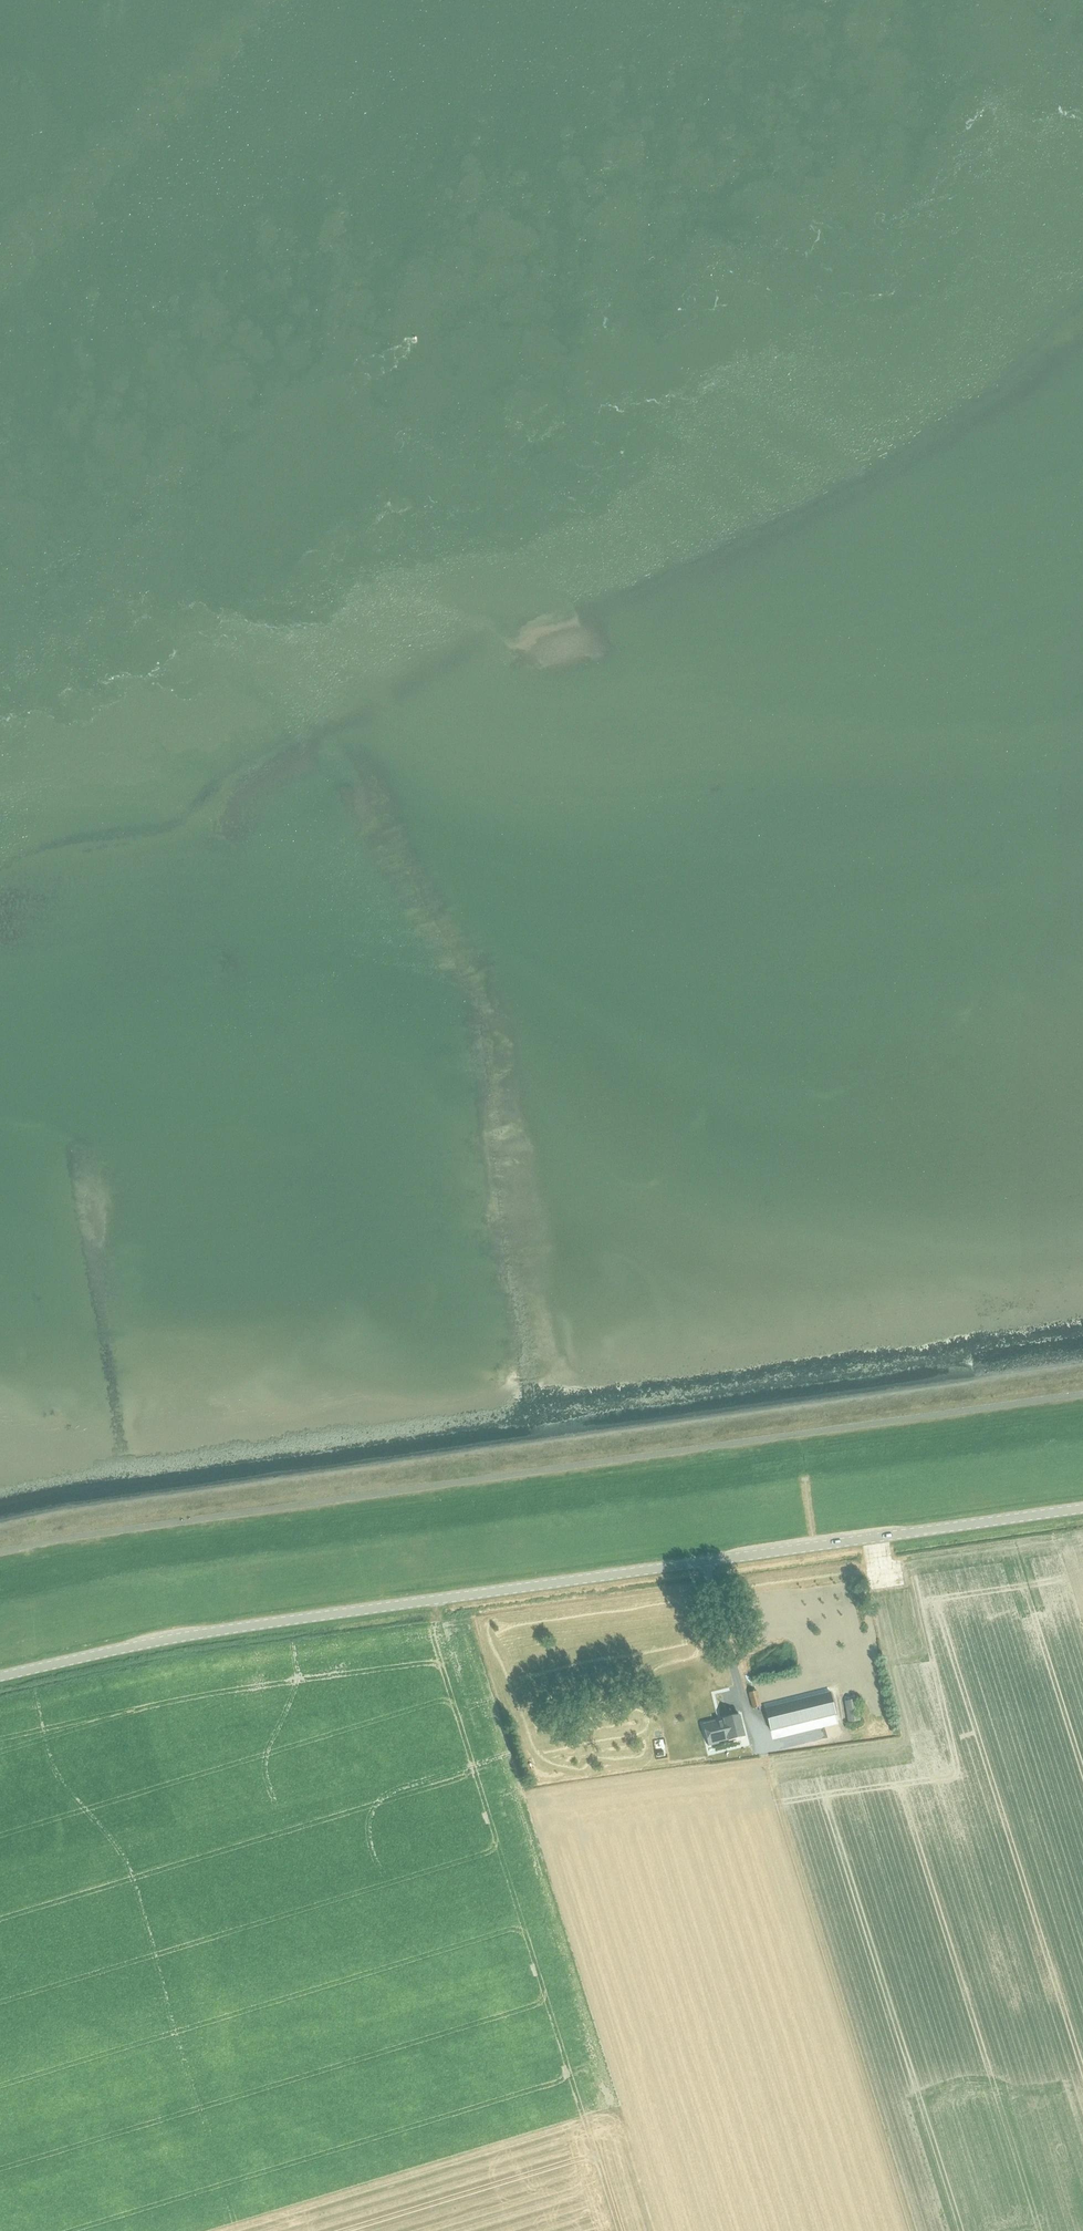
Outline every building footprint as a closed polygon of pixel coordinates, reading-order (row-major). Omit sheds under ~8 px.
[(875,1647),(869,1635),(855,1644),(861,1655),(875,1647)] [(749,1694),(753,1708),(761,1706),(757,1692),(749,1694)] [(831,1692),(765,1708),(771,1731),(836,1715),(831,1692)] [(845,1702),(849,1723),(861,1721),(857,1700),(845,1702)] [(710,1723),(703,1724),(709,1746),(710,1746),(717,1744),(719,1744),(719,1743),(728,1740),(729,1741),(737,1739),(745,1737),(740,1716),(740,1715),(739,1715),(739,1716),(731,1718),(724,1719),(723,1719),(723,1720),(724,1722),(725,1725),(718,1727),(716,1721),(710,1723)]
